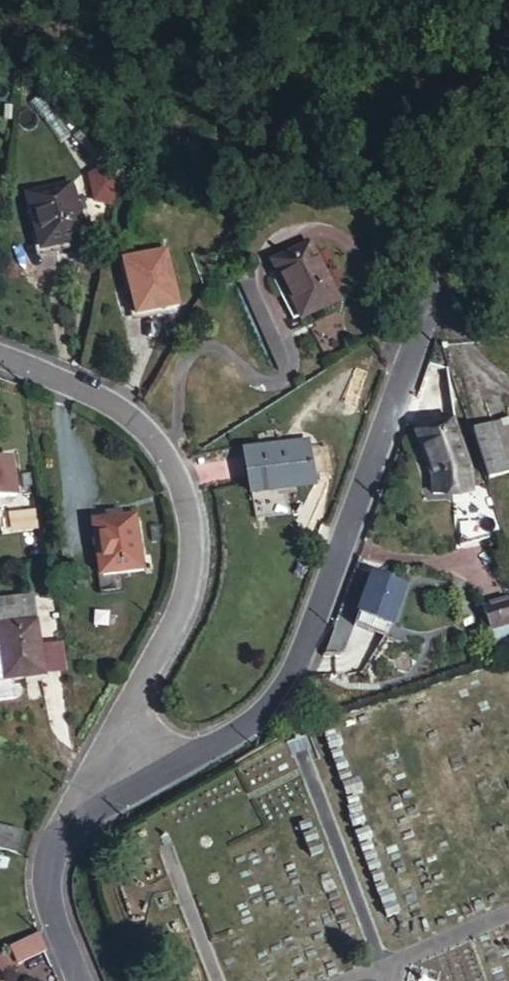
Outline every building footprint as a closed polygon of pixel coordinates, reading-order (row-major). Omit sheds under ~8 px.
[(90,250),(68,191),(31,205),(53,264),(90,250)] [(337,303),(312,246),(274,262),(299,320),(337,303)] [(179,314),(162,257),(127,268),(145,325),(179,314)] [(499,424),(508,453),(508,421),(499,424)] [(499,424),(479,430),(494,477),(508,472),(508,453),(499,424)] [(475,489),(460,442),(426,453),(439,495),(442,513),(477,510),(475,489)] [(317,485),(311,444),(248,454),(254,495),(317,485)] [(8,451),(0,453),(0,490),(14,488),(8,451)] [(142,559),(134,505),(94,511),(102,566),(142,559)] [(376,572),(356,624),(389,636),(408,583),(376,572)] [(483,608),(491,632),(508,627),(508,600),(483,608)] [(6,610),(10,636),(47,630),(43,605),(6,610)] [(10,636),(0,637),(0,709),(0,710),(29,706),(26,688),(56,684),(52,658),(47,630),(10,636)] [(52,658),(56,684),(76,680),(72,654),(52,658)] [(21,835),(0,828),(0,851),(15,856),(21,835)] [(40,936),(13,949),(19,963),(46,951),(40,936)]
